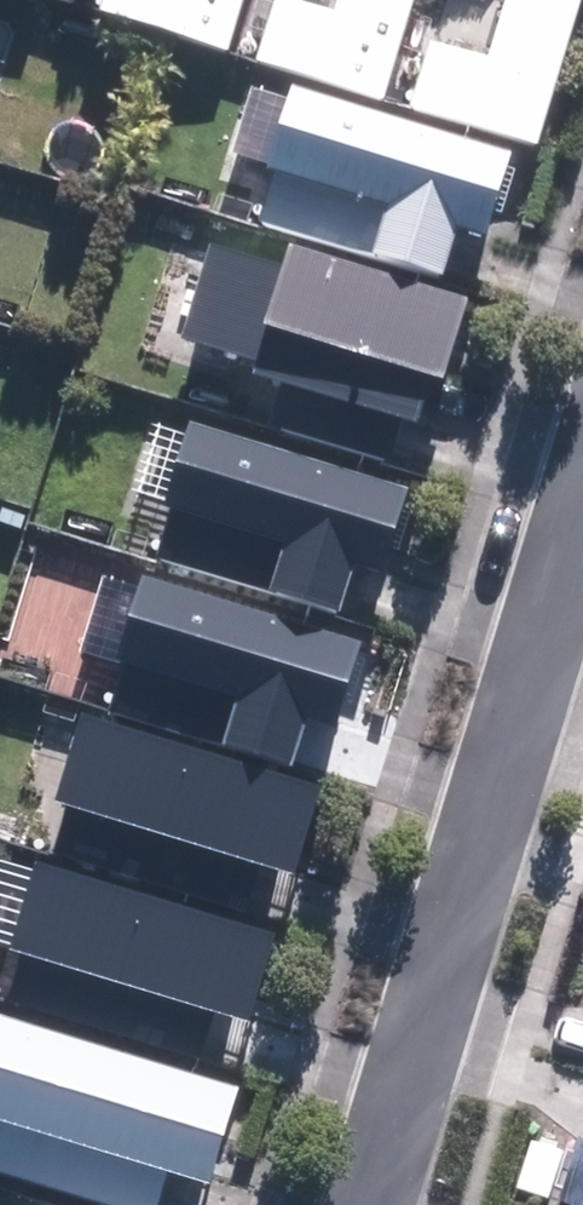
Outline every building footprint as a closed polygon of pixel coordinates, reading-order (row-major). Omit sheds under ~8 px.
[(104,17),(229,57),(248,0),(109,0),(104,17)] [(256,61),(385,102),(417,0),(338,0),(338,1),(335,0),(275,0),(256,61)] [(409,108),(541,148),(582,11),(582,0),(509,0),(491,59),(430,40),(409,108)] [(261,221),(441,273),(455,225),(485,234),(510,147),(290,84),(267,166),(276,168),(261,221)] [(251,374),(417,421),(429,377),(444,381),(469,296),(290,245),(284,266),(210,245),(183,338),(255,359),(251,374)] [(420,489),(195,428),(168,527),(279,558),(270,591),(340,610),(349,575),(393,587),(420,489)] [(228,756),(302,779),(317,733),(335,738),(363,651),(149,583),(123,672),(243,710),(228,756)] [(328,796),(90,719),(64,800),(302,876),(328,796)] [(44,865),(14,950),(253,1026),(280,940),(44,865)] [(2,1016),(0,1022),(0,1176),(97,1204),(210,1204),(246,1093),(2,1016)] [(582,1141),(564,1204),(582,1204),(582,1142),(582,1141)]
